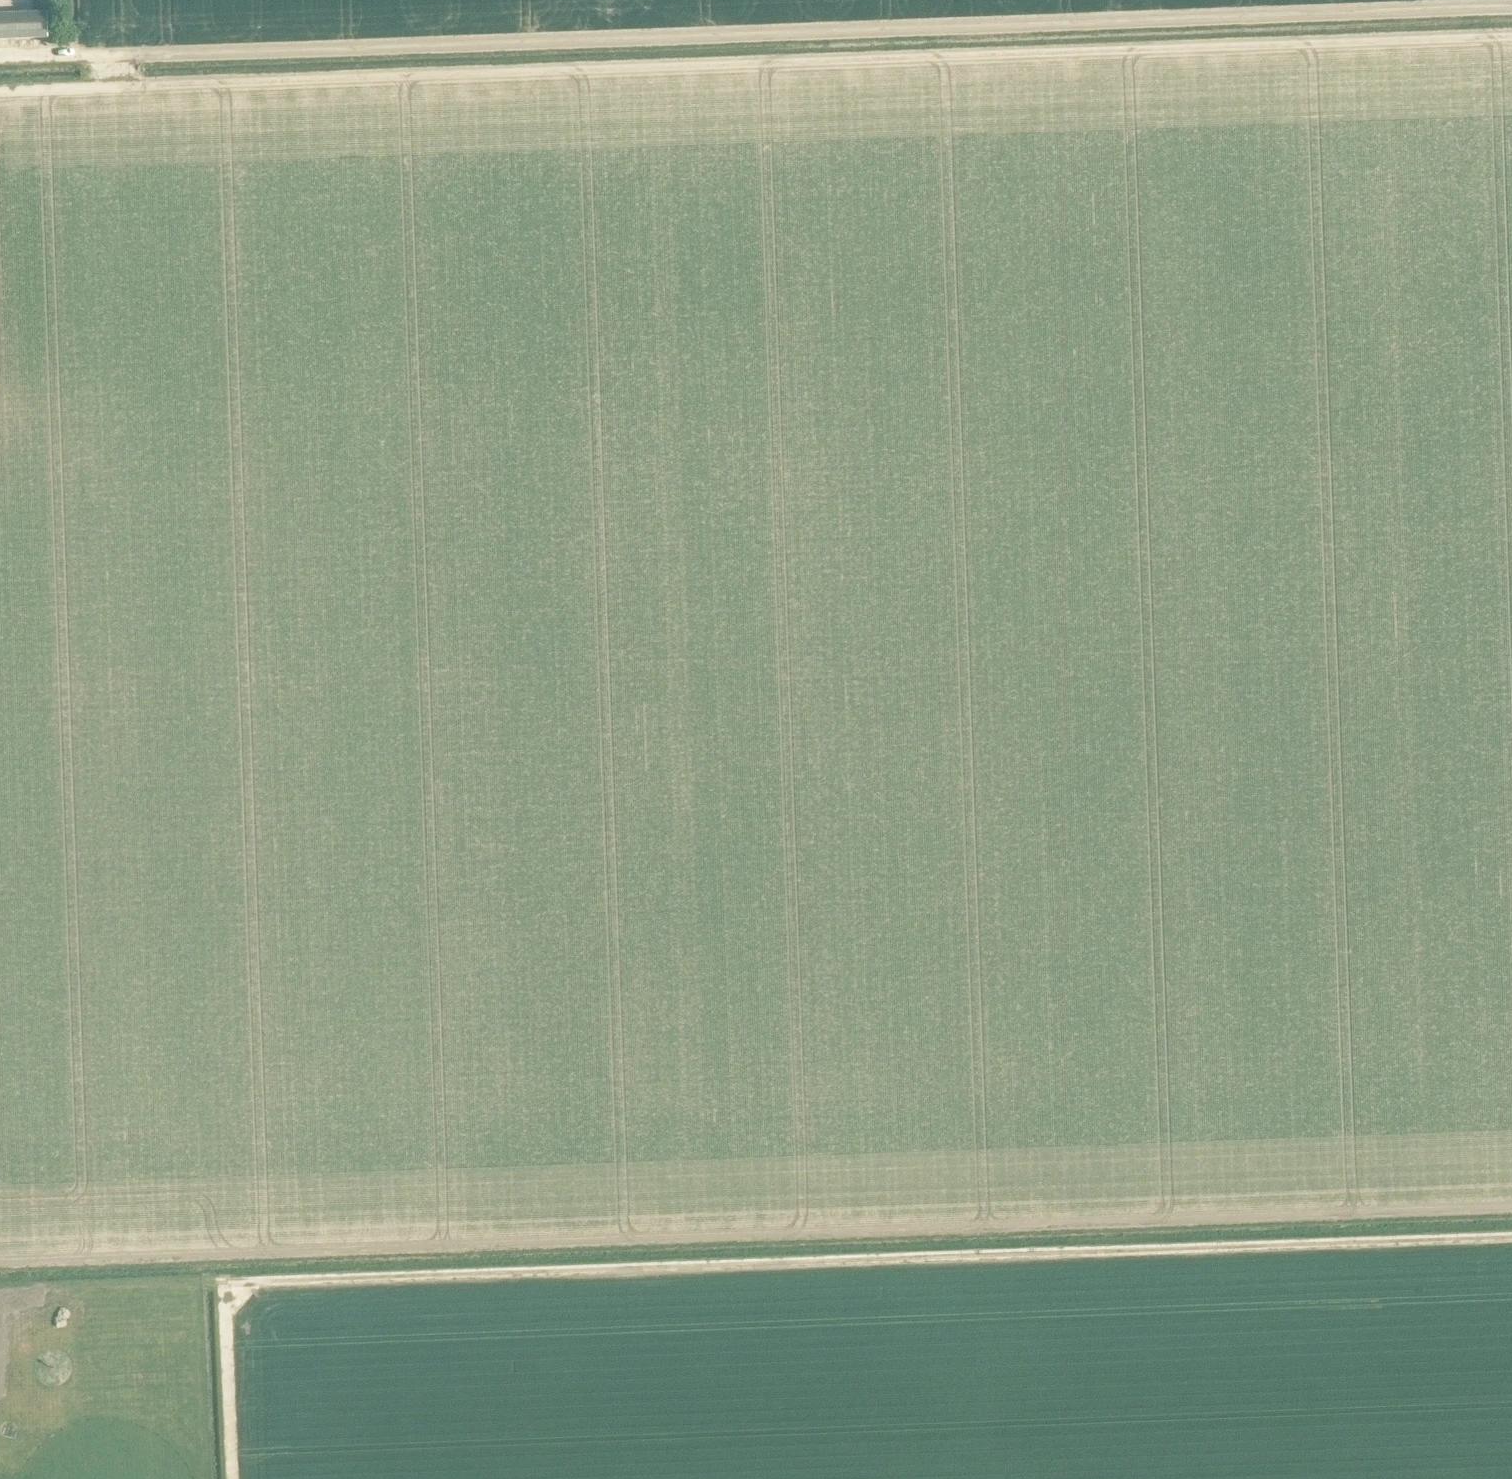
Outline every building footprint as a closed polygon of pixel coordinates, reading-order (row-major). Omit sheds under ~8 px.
[(29,35),(28,8),(0,9),(0,36),(29,35)]
